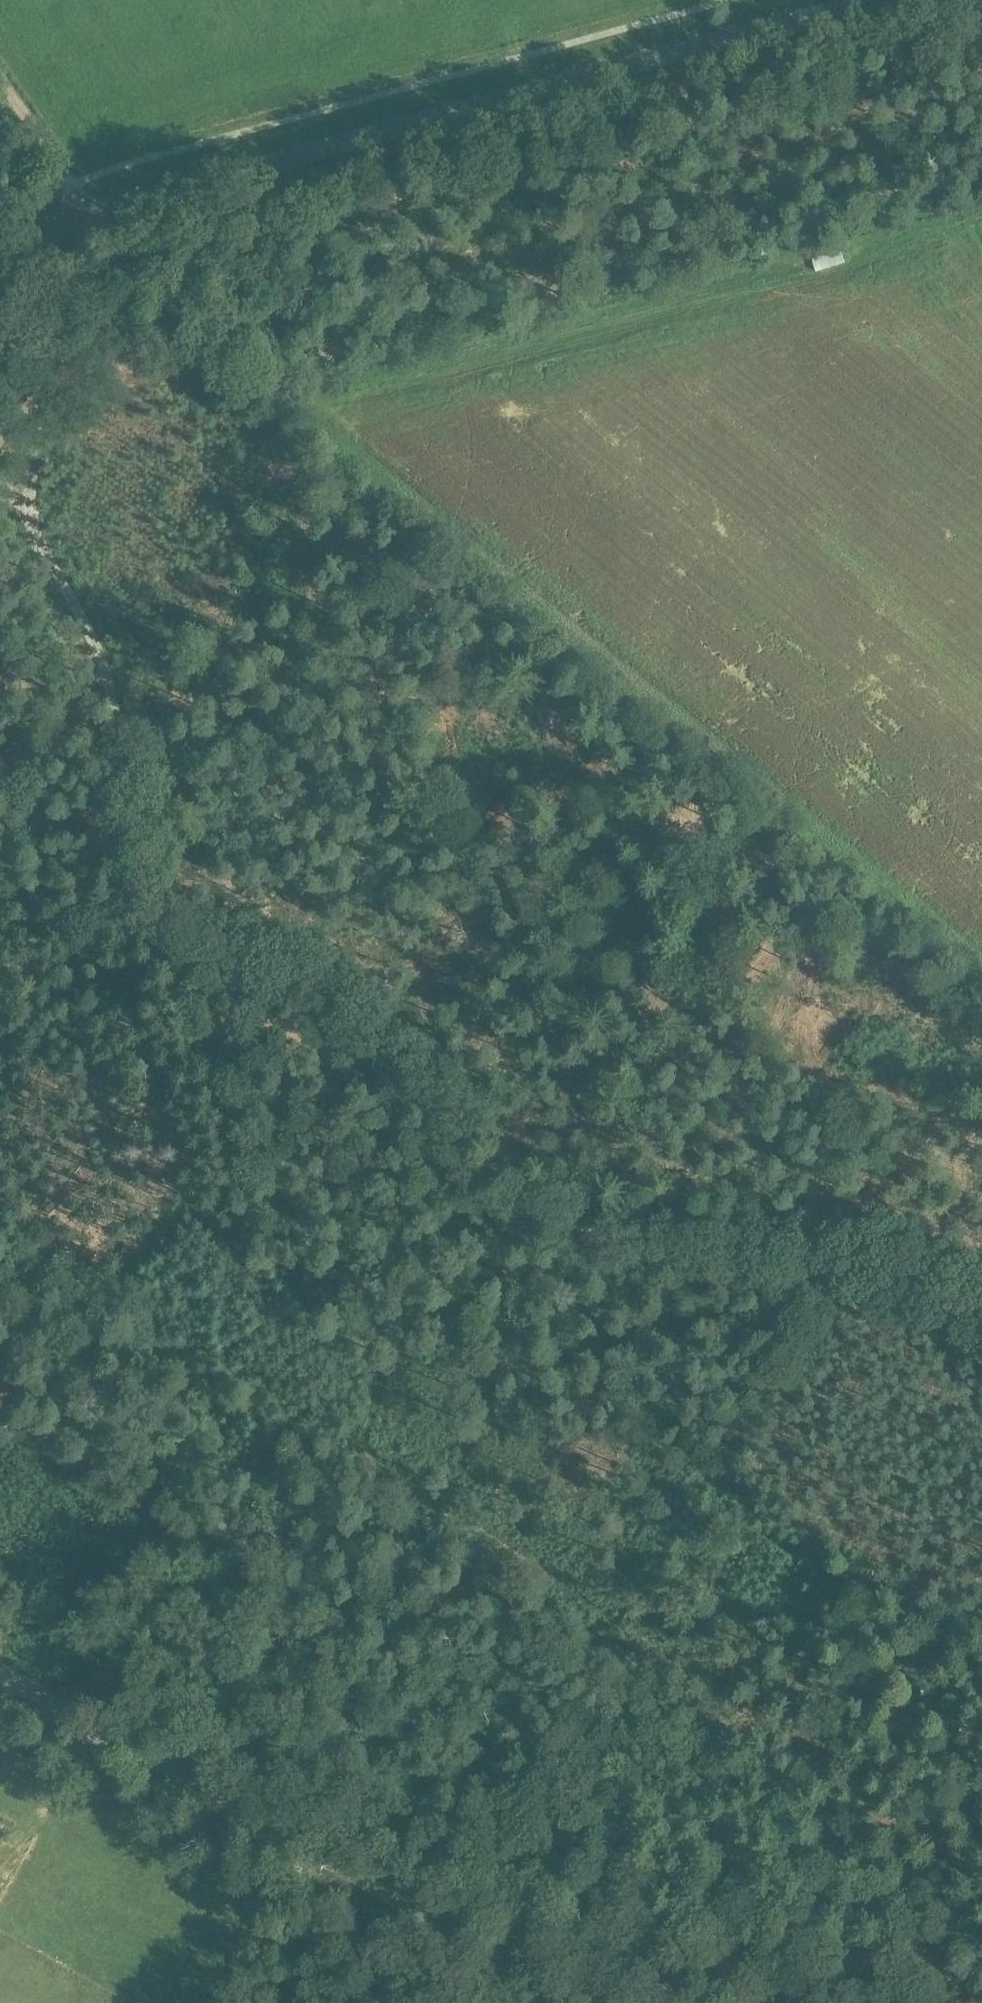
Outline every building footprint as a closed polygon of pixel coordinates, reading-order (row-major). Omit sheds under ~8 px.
[(822,283),(849,274),(844,260),(817,269),(822,283)]
